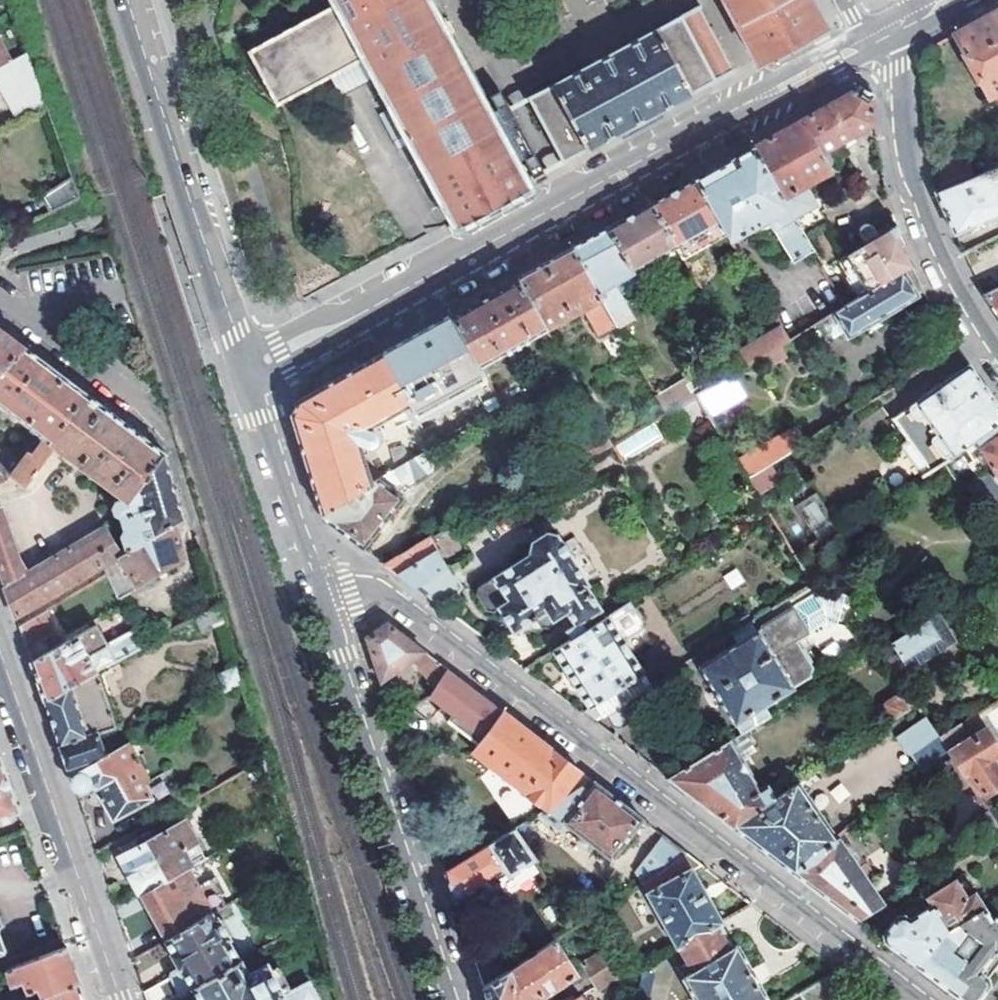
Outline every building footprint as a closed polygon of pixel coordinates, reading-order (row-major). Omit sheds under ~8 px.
[(339,2),(250,51),(279,102),(318,81),(368,54),(450,209),(457,221),(459,224),(462,222),(461,219),(520,188),(522,191),(525,189),(522,183),(542,172),(506,105),(496,110),(494,111),(461,49),(451,54),(443,38),(423,0),(338,0),(339,2)] [(754,57),(753,60),(754,63),(757,62),(757,64),(762,62),(761,59),(820,28),(821,29),(825,27),(824,25),(826,24),(825,22),(822,23),(810,0),(724,0),(754,57)] [(529,97),(563,161),(586,149),(587,151),(640,122),(693,94),(692,92),(732,70),(698,8),(529,97)] [(990,99),(997,94),(997,11),(996,12),(954,35),(990,99)] [(451,54),(461,49),(453,33),(443,38),(451,54)] [(17,118),(47,102),(29,51),(4,64),(0,66),(0,70),(17,118)] [(837,293),(846,308),(904,273),(913,268),(900,248),(904,246),(896,225),(874,237),(872,234),(873,229),(871,226),(868,224),(866,224),(863,225),(861,227),(860,229),(861,232),(863,234),(866,237),(867,241),(844,253),(806,186),(830,172),(821,154),(874,123),(872,95),(870,94),(871,92),(871,91),(871,89),(870,88),(869,87),(868,86),(866,85),(864,86),(863,86),(862,87),(860,85),(793,123),(753,145),(815,254),(837,293)] [(496,110),(506,105),(501,94),(491,100),(496,110)] [(554,166),(563,161),(529,97),(520,101),(512,106),(547,169),(554,166)] [(796,265),(815,254),(753,145),(705,172),(695,177),(720,221),(728,234),(732,241),(769,219),(796,265)] [(935,192),(971,178),(962,157),(932,169),(935,192)] [(955,233),(997,216),(997,167),(971,178),(935,192),(955,233)] [(73,177),(42,193),(53,211),(80,196),(73,177)] [(702,231),(720,221),(695,177),(673,190),(651,202),(676,246),(692,237),(693,240),(704,234),(702,231)] [(660,256),(676,246),(651,202),(628,215),(607,226),(633,270),(648,263),(649,265),(661,258),(660,256)] [(457,221),(450,209),(445,211),(451,221),(454,221),(455,222),(457,221)] [(692,237),(676,246),(684,259),(728,234),(720,221),(702,231),(704,234),(693,240),(692,237)] [(633,317),(621,297),(613,283),(634,272),(633,270),(607,226),(579,242),(571,247),(617,326),(633,317)] [(600,336),(617,326),(571,247),(562,252),(516,277),(545,329),(584,308),(600,336)] [(613,283),(621,297),(641,284),(634,272),(613,283)] [(846,308),(834,315),(848,338),(918,296),(904,273),(846,308)] [(479,365),(545,329),(516,277),(508,282),(449,314),(477,366),(479,365)] [(997,318),(997,286),(983,294),(986,299),(997,318)] [(827,303),(834,315),(846,308),(837,293),(829,298),(827,303)] [(791,313),(785,334),(790,341),(803,333),(806,315),(791,313)] [(369,428),(477,366),(449,314),(297,400),(294,407),(291,414),(323,512),(371,485),(361,446),(371,451),(375,450),(379,448),(381,443),(381,437),(378,434),(374,432),(369,428)] [(743,359),(747,366),(790,341),(785,334),(781,326),(738,351),(743,359)] [(24,347),(5,333),(0,329),(0,371),(24,347)] [(85,393),(56,371),(24,347),(0,371),(0,405),(44,437),(33,454),(30,452),(12,476),(27,486),(56,447),(50,442),(85,393)] [(701,384),(705,391),(747,366),(743,359),(701,384)] [(919,473),(974,437),(997,421),(997,406),(987,390),(969,364),(890,415),(905,437),(903,439),(900,444),(919,473)] [(667,389),(678,407),(705,391),(701,384),(694,373),(667,389)] [(668,413),(678,407),(667,389),(657,395),(668,413)] [(126,497),(165,453),(98,402),(85,393),(50,442),(56,447),(126,497)] [(421,420),(436,447),(460,433),(445,406),(421,420)] [(960,485),(991,468),(997,464),(997,421),(974,437),(987,460),(975,463),(954,476),(960,485)] [(623,439),(613,445),(620,456),(649,440),(642,428),(623,439)] [(608,436),(613,445),(623,439),(620,432),(612,430),(606,433),(608,436)] [(782,482),(772,463),(792,453),(782,433),(737,456),(757,494),(782,482)] [(595,443),(601,452),(613,445),(608,436),(595,443)] [(427,452),(395,471),(401,481),(408,482),(431,469),(432,462),(427,452)] [(173,524),(184,518),(176,490),(165,453),(126,497),(118,502),(114,508),(116,514),(122,516),(126,529),(122,535),(127,552),(173,524)] [(12,476),(3,469),(8,461),(0,454),(0,483),(8,481),(12,476)] [(380,480),(389,488),(401,481),(395,471),(380,480)] [(402,498),(389,488),(380,480),(371,485),(323,512),(325,518),(363,547),(402,498)] [(796,505),(812,530),(831,518),(815,493),(796,505)] [(16,618),(97,570),(118,558),(104,527),(29,573),(20,557),(4,509),(0,510),(0,571),(7,592),(16,618)] [(97,570),(115,602),(134,590),(133,588),(184,556),(173,524),(127,552),(118,558),(97,570)] [(582,632),(603,618),(599,610),(600,609),(586,586),(588,584),(584,578),(596,570),(575,537),(562,543),(557,533),(549,532),(529,543),(527,549),(530,554),(477,586),(475,592),(485,609),(490,611),(498,607),(513,632),(534,620),(539,627),(543,625),(545,626),(547,627),(552,625),(553,623),(553,621),(553,620),(552,619),(566,611),(575,625),(577,624),(582,632)] [(440,547),(445,544),(440,535),(435,538),(440,547)] [(433,536),(429,538),(436,550),(440,547),(435,538),(433,536)] [(412,585),(444,564),(436,550),(429,538),(385,564),(407,581),(409,583),(412,585)] [(456,556),(448,542),(445,544),(440,547),(436,550),(444,564),(448,562),(456,556)] [(458,560),(456,556),(448,562),(449,565),(458,560)] [(449,565),(448,562),(444,564),(412,585),(444,609),(462,587),(449,565)] [(790,607),(786,599),(751,621),(756,629),(790,607)] [(605,715),(639,693),(648,687),(641,675),(642,674),(622,640),(638,630),(640,621),(629,602),(603,618),(582,632),(550,652),(586,708),(592,705),(600,718),(605,715)] [(195,617),(203,631),(222,622),(217,605),(201,614),(195,617)] [(699,665),(739,732),(740,734),(747,729),(770,715),(766,707),(795,689),(793,686),(811,675),(813,667),(809,661),(812,659),(805,648),(801,650),(796,640),(809,632),(793,606),(790,607),(756,629),(751,621),(732,634),(736,643),(714,656),(699,665)] [(950,637),(935,612),(890,641),(897,651),(907,666),(950,637)] [(19,628),(26,647),(51,632),(41,615),(19,628)] [(413,660),(434,688),(447,670),(386,624),(366,639),(381,683),(413,660)] [(42,695),(44,702),(95,673),(141,648),(131,632),(105,646),(95,627),(31,664),(42,695)] [(732,634),(709,649),(714,656),(736,643),(732,634)] [(890,641),(878,648),(886,659),(891,656),(897,651),(890,641)] [(900,669),(891,656),(886,659),(895,673),(900,669)] [(221,678),(225,692),(240,683),(236,669),(221,678)] [(547,809),(592,781),(586,777),(529,733),(475,692),(447,670),(434,688),(429,696),(455,715),(450,723),(480,745),(474,754),(547,809)] [(52,724),(70,777),(102,759),(95,738),(113,731),(114,727),(95,673),(44,702),(52,724)] [(894,683),(900,693),(909,708),(916,703),(900,680),(894,683)] [(639,693),(605,715),(612,726),(618,728),(645,712),(647,706),(639,693)] [(909,708),(900,693),(887,702),(886,711),(892,720),(909,708)] [(937,736),(926,718),(896,737),(908,755),(937,736)] [(977,735),(969,721),(939,739),(948,753),(977,735)] [(739,732),(730,737),(744,761),(760,750),(747,729),(740,734),(739,732)] [(979,798),(997,786),(997,771),(990,759),(997,755),(997,749),(986,729),(977,735),(948,753),(939,739),(937,736),(908,755),(923,776),(939,766),(951,757),(969,783),(979,798)] [(744,761),(730,737),(666,777),(703,806),(733,828),(778,797),(771,786),(762,790),(744,761)] [(70,777),(74,789),(81,789),(88,789),(94,786),(122,839),(147,825),(136,807),(145,802),(137,789),(144,785),(123,747),(102,759),(70,777)] [(951,757),(939,766),(955,792),(969,783),(951,757)] [(19,812),(7,779),(0,759),(0,818),(19,812)] [(547,809),(613,859),(643,820),(616,800),(592,781),(547,809)] [(782,865),(792,873),(838,836),(803,781),(778,797),(733,828),(782,865)] [(990,799),(997,812),(997,794),(990,799)] [(988,810),(973,819),(987,840),(997,833),(997,826),(988,810)] [(119,857),(139,895),(187,869),(205,860),(184,821),(151,839),(148,833),(137,840),(139,845),(119,857)] [(511,832),(521,846),(528,841),(528,834),(522,825),(511,832)] [(531,860),(521,846),(511,832),(445,873),(455,902),(478,887),(480,889),(492,881),(491,879),(508,868),(511,873),(531,860)] [(848,915),(855,920),(881,904),(838,836),(792,873),(848,915)] [(638,871),(645,882),(688,854),(664,837),(638,871)] [(681,945),(718,924),(721,922),(692,871),(702,865),(688,854),(645,882),(681,945)] [(139,895),(166,942),(213,915),(187,869),(139,895)] [(967,896),(975,891),(965,873),(955,879),(967,896)] [(883,941),(917,967),(985,906),(975,891),(967,896),(955,879),(928,896),(932,905),(925,909),(910,918),(907,914),(904,913),(897,916),(882,934),(882,937),(883,941)] [(920,901),(925,909),(932,905),(928,896),(920,901)] [(961,999),(977,999),(989,984),(989,981),(987,978),(986,976),(997,961),(997,915),(996,913),(992,917),(985,906),(917,967),(961,999)] [(147,999),(169,999),(191,988),(240,960),(228,941),(231,939),(218,917),(215,919),(213,915),(166,942),(172,952),(170,954),(177,966),(171,971),(168,977),(144,992),(147,999)] [(755,977),(737,946),(733,948),(718,924),(681,945),(677,948),(692,974),(682,979),(694,999),(768,999),(755,977)] [(541,994),(577,972),(556,940),(514,968),(484,988),(486,996),(488,999),(544,999),(541,994)] [(42,997),(78,983),(72,966),(66,948),(5,971),(11,987),(23,982),(27,993),(39,989),(42,997)] [(484,988),(514,968),(508,950),(475,962),(484,988)] [(584,963),(592,976),(610,965),(602,952),(584,963)] [(308,979),(289,989),(276,963),(268,967),(266,964),(247,973),(240,960),(191,988),(198,999),(319,999),(308,979)] [(592,976),(600,988),(618,977),(610,965),(592,976)] [(863,988),(839,970),(800,993),(804,999),(843,999),(863,988)] [(78,983),(42,997),(43,999),(84,999),(78,983)]
